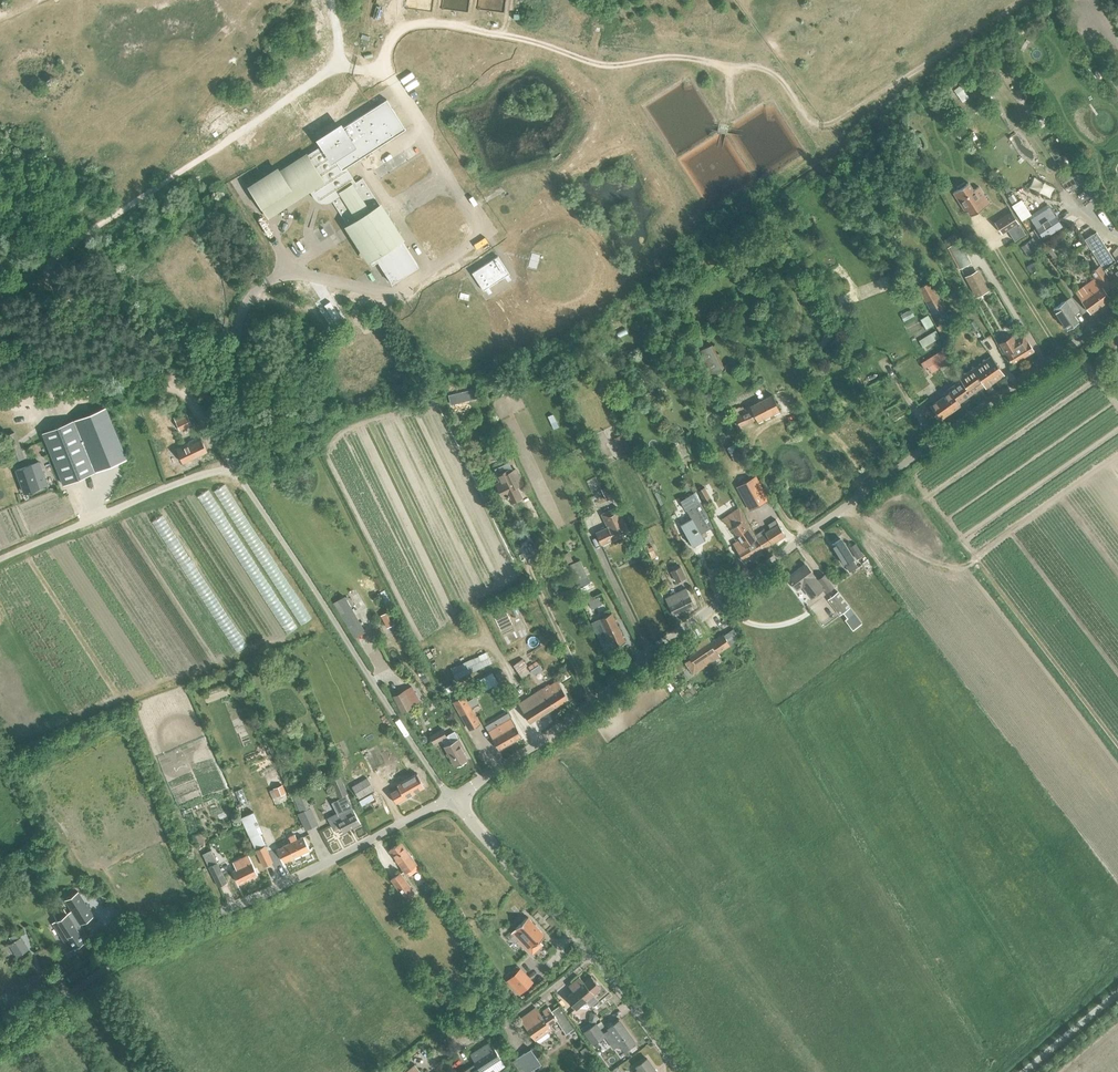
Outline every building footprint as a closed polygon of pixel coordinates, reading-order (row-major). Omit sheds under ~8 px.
[(960,86),(954,90),(958,97),(965,92),(960,86)] [(342,170),(406,129),(387,99),(374,107),(353,121),(323,140),(326,145),(310,154),(308,156),(307,156),(281,173),(278,170),(265,178),(250,188),(267,214),(312,185),(318,193),(323,198),(328,199),(330,198),(331,199),(348,226),(352,232),(372,263),(377,260),(391,282),(394,280),(418,265),(384,212),(379,205),(362,178),(352,184),(342,170)] [(1043,116),(1031,124),(1036,131),(1048,124),(1043,116)] [(1067,159),(1064,161),(1069,168),(1074,165),(1070,158),(1067,159)] [(953,192),(965,212),(968,210),(971,215),(989,203),(979,186),(973,190),(968,182),(966,184),(964,182),(957,187),(958,189),(953,192)] [(1010,190),(1006,183),(1002,185),(1007,192),(1010,190)] [(1013,194),(1007,198),(1012,205),(1018,201),(1013,194)] [(1047,204),(1028,217),(1035,226),(1036,228),(1034,230),(1039,238),(1042,237),(1043,239),(1062,226),(1054,214),(1047,204)] [(1011,211),(994,222),(1002,233),(1007,229),(1018,222),(1011,211)] [(1072,228),(1067,231),(1070,237),(1075,234),(1072,228)] [(1084,239),(1100,264),(1110,279),(1114,276),(1117,282),(1117,257),(1114,260),(1096,232),(1084,239)] [(949,237),(944,240),(948,246),(953,243),(949,237)] [(1021,246),(1026,254),(1039,246),(1034,237),(1021,246)] [(971,263),(960,241),(949,246),(961,269),(971,263)] [(1047,250),(1053,258),(1056,255),(1050,247),(1047,250)] [(472,273),(483,290),(509,273),(497,255),(472,273)] [(1037,271),(1031,261),(1024,265),(1031,275),(1037,271)] [(1110,279),(1100,264),(1091,271),(1095,277),(1075,292),(1090,313),(1111,298),(1109,295),(1117,288),(1117,282),(1114,276),(1110,279)] [(965,276),(976,297),(989,290),(977,269),(965,276)] [(929,282),(919,288),(933,314),(944,308),(929,282)] [(1061,302),(1053,308),(1066,329),(1078,321),(1073,314),(1078,311),(1079,310),(1070,296),(1061,302)] [(918,340),(923,347),(925,345),(927,348),(934,344),(932,342),(940,337),(935,330),(918,340)] [(1007,355),(1012,364),(1034,351),(1028,341),(1027,342),(1023,336),(1015,341),(1011,335),(999,343),(1007,355)] [(699,350),(711,373),(722,368),(710,345),(699,350)] [(942,349),(921,362),(924,368),(928,366),(939,359),(943,366),(950,362),(946,355),(942,349)] [(960,378),(961,380),(971,394),(984,385),(985,387),(1004,374),(991,356),(973,368),(960,378)] [(971,394),(961,380),(949,389),(950,391),(940,398),(930,405),(940,419),(960,405),(959,403),(971,394)] [(751,408),(742,412),(739,406),(731,410),(739,426),(756,418),(757,421),(780,410),(772,394),(749,405),(751,408)] [(104,408),(74,420),(95,471),(125,459),(104,408)] [(174,418),(180,430),(192,424),(186,412),(174,418)] [(553,415),(548,417),(554,429),(558,427),(553,415)] [(43,432),(64,484),(95,471),(74,420),(43,432)] [(614,438),(622,452),(629,449),(621,434),(614,438)] [(176,448),(183,462),(207,451),(202,439),(190,445),(189,442),(176,448)] [(736,443),(730,446),(737,458),(742,455),(736,443)] [(20,447),(7,452),(11,462),(24,457),(20,447)] [(35,473),(41,471),(38,462),(32,465),(31,464),(16,469),(25,492),(40,487),(35,473)] [(502,484),(513,507),(524,502),(509,470),(493,477),(497,486),(502,484)] [(738,486),(751,509),(770,498),(756,475),(738,486)] [(710,497),(704,486),(698,490),(704,501),(710,497)] [(605,487),(601,489),(607,500),(610,499),(605,487)] [(695,492),(680,500),(685,509),(686,509),(691,518),(680,524),(692,545),(698,541),(703,538),(701,534),(714,526),(699,501),(700,501),(695,492)] [(764,547),(756,533),(741,508),(739,509),(723,519),(733,526),(740,539),(733,544),(743,560),(764,547)] [(602,544),(629,531),(619,512),(604,519),(607,527),(596,532),(602,544)] [(765,528),(756,533),(764,547),(784,535),(786,534),(777,518),(769,523),(772,527),(767,531),(765,528)] [(857,566),(852,558),(840,539),(832,544),(844,563),(849,571),(857,566)] [(849,547),(857,558),(863,555),(855,543),(849,547)] [(568,553),(562,555),(567,566),(573,563),(568,553)] [(573,563),(567,566),(574,582),(586,576),(579,560),(573,563)] [(816,580),(813,576),(814,575),(805,564),(788,577),(796,589),(802,585),(811,597),(822,589),(824,592),(833,586),(824,574),(816,580)] [(671,570),(677,582),(686,577),(680,566),(671,570)] [(665,598),(673,615),(694,604),(686,588),(665,598)] [(850,607),(837,591),(827,599),(839,615),(850,607)] [(344,596),(333,602),(354,637),(365,630),(344,596)] [(850,607),(843,612),(847,617),(845,619),(853,630),(862,623),(850,607)] [(591,622),(605,651),(625,642),(611,613),(600,618),(591,622)] [(690,658),(685,662),(693,674),(711,661),(707,655),(715,649),(718,652),(740,638),(733,628),(724,635),(723,633),(711,641),(708,637),(694,646),(697,650),(689,656),(690,658)] [(536,661),(528,666),(530,670),(538,665),(536,661)] [(478,678),(484,689),(496,682),(491,672),(478,678)] [(518,702),(529,721),(568,698),(558,681),(552,684),(551,682),(518,702)] [(450,684),(443,688),(446,694),(453,690),(450,684)] [(476,686),(469,689),(471,694),(478,690),(476,686)] [(393,698),(402,714),(412,708),(404,692),(393,698)] [(464,696),(454,702),(469,728),(479,723),(464,696)] [(511,717),(488,730),(493,738),(499,749),(521,735),(515,725),(511,717)] [(430,735),(434,743),(447,737),(442,728),(430,735)] [(451,741),(444,746),(455,765),(467,758),(463,751),(465,750),(454,730),(448,734),(451,741)] [(264,776),(269,788),(285,782),(280,769),(264,776)] [(390,792),(396,802),(424,786),(417,773),(397,784),(399,787),(390,792)] [(327,782),(328,786),(333,784),(338,797),(344,794),(347,801),(352,798),(349,792),(347,792),(340,776),(331,780),(327,782)] [(351,786),(358,799),(374,790),(367,777),(351,786)] [(273,787),(277,796),(286,793),(283,784),(273,787)] [(329,821),(334,829),(340,826),(343,831),(360,822),(354,811),(351,805),(337,813),(339,816),(329,821)] [(240,817),(255,848),(265,843),(260,833),(263,832),(253,811),(240,817)] [(290,839),(291,842),(278,848),(284,861),(309,849),(303,836),(297,839),(296,836),(290,839)] [(389,850),(405,871),(416,863),(401,842),(389,850)] [(256,849),(263,865),(270,862),(272,861),(264,845),(256,849)] [(202,854),(209,866),(218,886),(227,882),(211,850),(202,854)] [(236,869),(233,870),(239,883),(258,874),(252,861),(248,854),(233,861),(236,869)] [(391,879),(404,897),(413,890),(400,872),(391,879)] [(57,920),(53,923),(70,950),(85,941),(83,937),(87,934),(81,924),(93,916),(78,891),(64,899),(71,910),(67,913),(64,908),(53,915),(57,920)] [(527,941),(523,944),(528,950),(532,946),(532,947),(545,935),(528,916),(515,928),(527,941)] [(27,949),(20,937),(19,937),(16,933),(11,936),(14,941),(10,943),(12,943),(19,954),(18,955),(18,956),(28,949),(27,949)] [(521,967),(507,979),(513,986),(515,984),(521,991),(533,980),(521,967)] [(31,975),(37,985),(42,982),(36,972),(31,975)] [(565,997),(575,1009),(585,1000),(590,1006),(598,999),(594,993),(601,987),(591,976),(580,984),(575,979),(568,985),(573,991),(565,997)] [(18,996),(23,1004),(33,998),(28,990),(18,996)] [(536,1008),(521,1018),(535,1038),(539,1044),(550,1036),(544,1028),(556,1020),(566,1033),(574,1027),(559,1006),(552,1011),(548,1007),(543,1011),(545,1014),(542,1016),(536,1008)] [(592,1043),(593,1043),(604,1035),(610,1043),(616,1039),(623,1050),(635,1041),(619,1020),(610,1026),(608,1028),(609,1029),(603,1033),(596,1023),(592,1026),(585,1031),(584,1031),(592,1043)] [(589,1022),(582,1028),(585,1031),(592,1026),(589,1022)] [(462,1071),(478,1071),(481,1070),(490,1064),(493,1068),(495,1071),(505,1065),(500,1058),(490,1042),(471,1054),(476,1063),(462,1071)] [(586,1047),(580,1050),(586,1059),(592,1056),(586,1047)] [(526,1071),(536,1071),(533,1068),(541,1063),(531,1048),(516,1058),(526,1071)] [(647,1058),(636,1066),(638,1069),(633,1071),(657,1071),(647,1058)]
